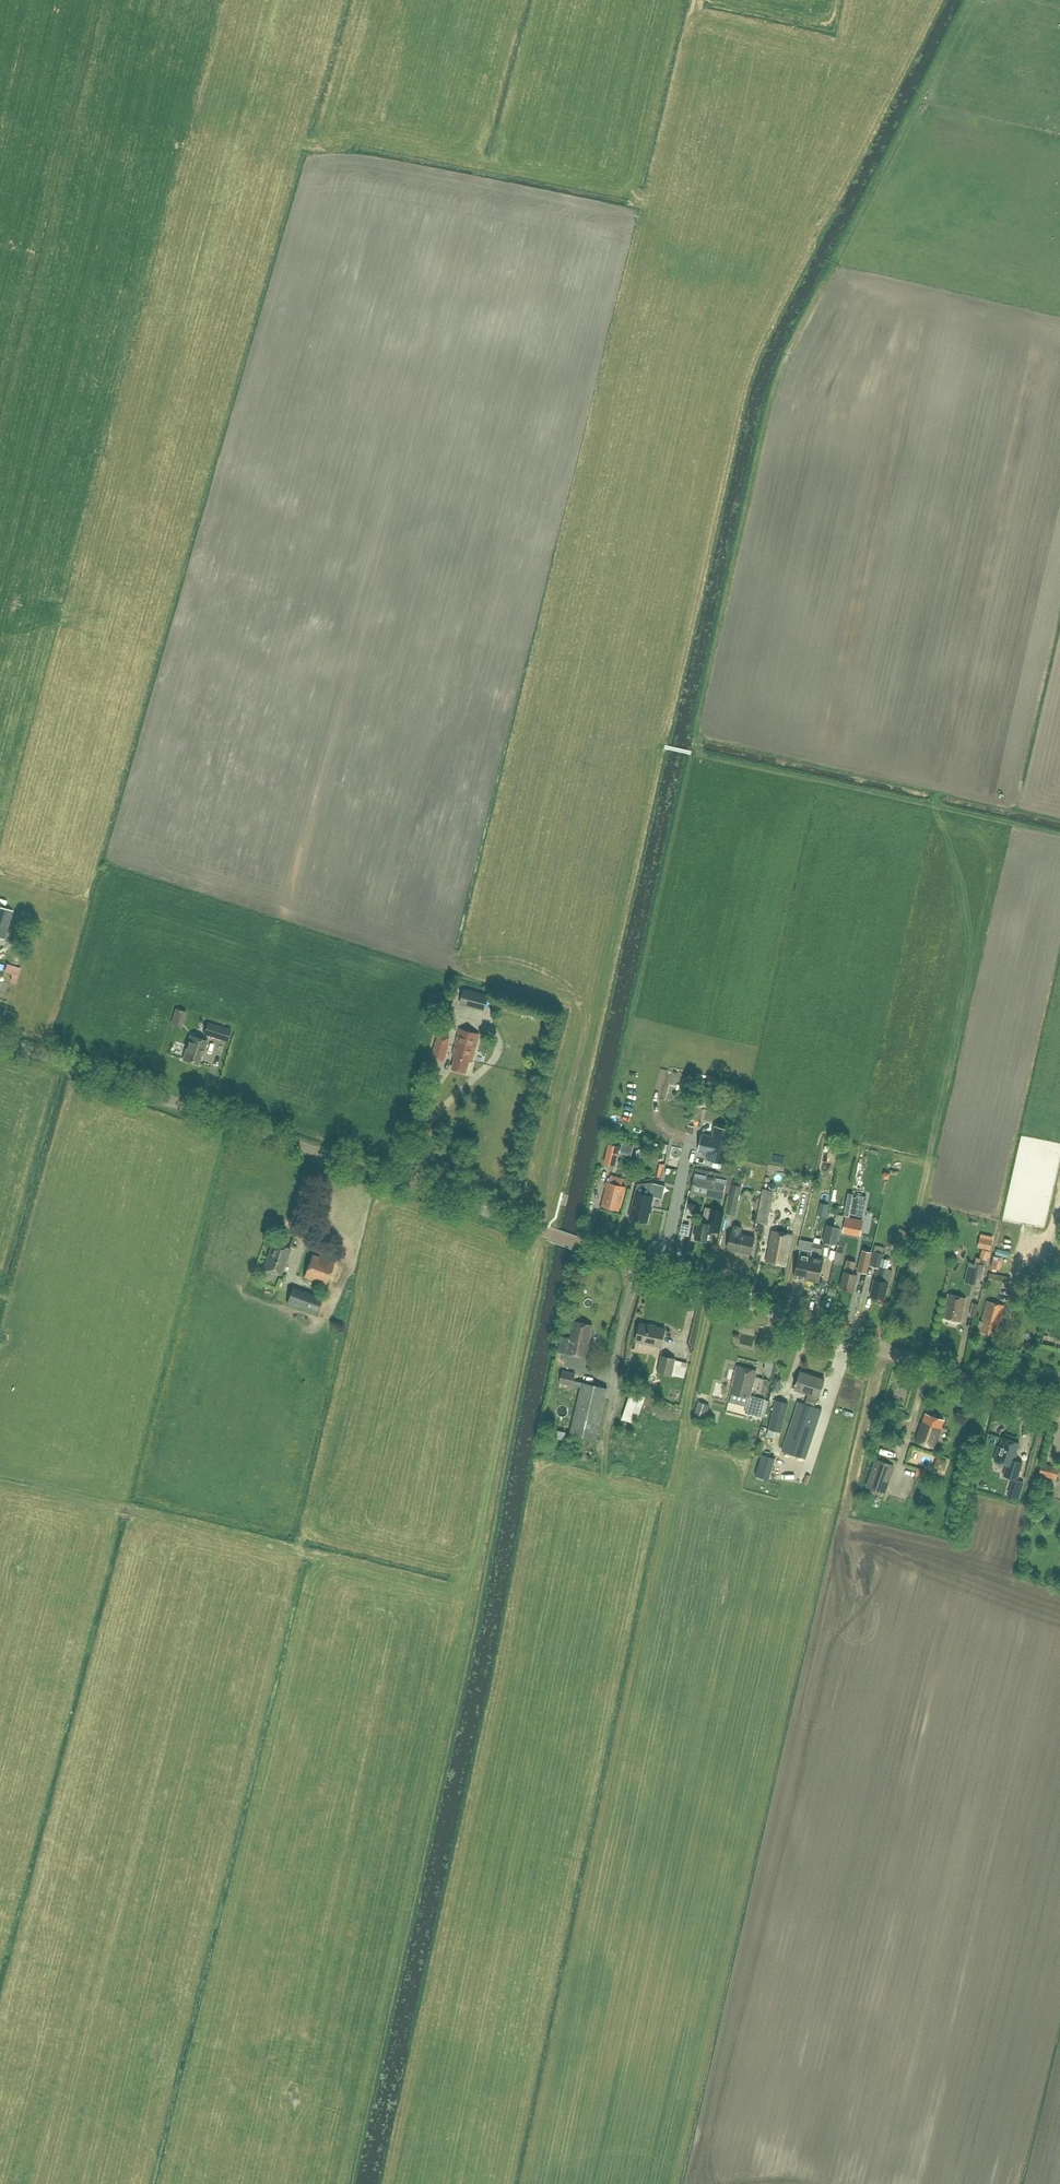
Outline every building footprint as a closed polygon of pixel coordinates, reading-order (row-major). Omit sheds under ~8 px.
[(4,939),(13,911),(0,906),(0,938),(4,939)] [(26,948),(13,944),(10,953),(2,950),(0,958),(0,962),(7,964),(5,971),(12,974),(10,980),(16,983),(20,969),(26,970),(32,950),(26,948)] [(463,988),(459,1004),(484,1010),(488,995),(463,988)] [(227,1040),(231,1029),(207,1022),(204,1033),(227,1040)] [(460,1029),(453,1055),(455,1056),(452,1068),(466,1072),(469,1061),(471,1061),(479,1034),(460,1029)] [(205,1049),(207,1040),(190,1035),(182,1059),(198,1064),(203,1048),(205,1049)] [(444,1059),(448,1045),(436,1041),(432,1056),(444,1059)] [(708,1142),(704,1159),(715,1162),(713,1168),(730,1172),(738,1137),(721,1134),(719,1144),(708,1142)] [(620,1153),(631,1156),(634,1145),(622,1142),(620,1153)] [(615,1166),(620,1146),(608,1143),(604,1163),(615,1166)] [(723,1197),(724,1191),(725,1184),(709,1181),(711,1172),(696,1169),(691,1190),(690,1193),(722,1200),(723,1197)] [(625,1186),(621,1185),(623,1178),(611,1175),(609,1182),(606,1182),(605,1187),(606,1187),(602,1205),(619,1210),(625,1186)] [(741,1186),(740,1185),(741,1182),(734,1180),(733,1184),(726,1213),(735,1215),(741,1186)] [(765,1182),(764,1189),(762,1189),(756,1221),(768,1223),(774,1191),(775,1185),(765,1182)] [(647,1221),(653,1196),(649,1195),(652,1183),(637,1184),(629,1217),(647,1221)] [(818,1216),(825,1217),(828,1204),(820,1202),(818,1216)] [(707,1208),(704,1222),(698,1221),(695,1238),(707,1241),(708,1233),(712,1233),(712,1230),(720,1232),(724,1212),(717,1210),(707,1208)] [(823,1241),(837,1244),(843,1215),(836,1214),(833,1226),(827,1224),(823,1241)] [(844,1229),(859,1232),(861,1219),(846,1216),(844,1229)] [(671,1225),(669,1233),(682,1236),(684,1228),(671,1225)] [(727,1248),(751,1254),(755,1236),(740,1233),(742,1227),(734,1225),(732,1231),(731,1231),(727,1248)] [(786,1254),(788,1255),(792,1235),(772,1231),(767,1261),(784,1265),(786,1254)] [(263,1268),(281,1274),(290,1248),(272,1242),(263,1268)] [(822,1253),(823,1244),(814,1242),(812,1250),(822,1253)] [(982,1242),(980,1247),(989,1250),(991,1245),(982,1242)] [(806,1279),(811,1256),(812,1251),(800,1248),(794,1277),(806,1279)] [(965,1279),(970,1280),(970,1282),(979,1284),(985,1260),(987,1261),(990,1251),(982,1249),(980,1258),(976,1257),(974,1265),(968,1264),(965,1279)] [(884,1298),(888,1284),(889,1284),(893,1270),(888,1269),(890,1260),(883,1258),(884,1253),(874,1250),(870,1265),(878,1267),(875,1279),(874,1279),(870,1295),(884,1298)] [(312,1254),(308,1264),(303,1276),(326,1284),(334,1262),(312,1254)] [(869,1260),(868,1260),(869,1256),(863,1254),(862,1258),(858,1271),(866,1273),(869,1260)] [(1000,1269),(1002,1257),(993,1255),(991,1266),(1000,1269)] [(811,1256),(806,1279),(819,1282),(823,1259),(811,1256)] [(856,1262),(846,1259),(839,1287),(853,1290),(857,1274),(853,1273),(856,1262)] [(993,1272),(992,1273),(991,1280),(1008,1283),(1010,1276),(993,1272)] [(293,1286),(287,1303),(315,1313),(321,1297),(293,1286)] [(946,1303),(943,1316),(961,1321),(964,1310),(963,1309),(966,1298),(949,1294),(946,1303)] [(981,1321),(979,1320),(977,1330),(997,1335),(1005,1305),(987,1300),(981,1321)] [(970,1315),(976,1316),(979,1304),(972,1303),(970,1315)] [(592,1325),(574,1321),(567,1353),(585,1357),(592,1325)] [(640,1323),(636,1340),(661,1346),(665,1328),(640,1323)] [(1026,1337),(1031,1344),(1037,1339),(1032,1332),(1026,1337)] [(567,1353),(571,1338),(561,1336),(558,1351),(567,1353)] [(754,1346),(756,1338),(744,1336),(743,1344),(754,1346)] [(672,1375),(676,1358),(661,1354),(657,1372),(672,1375)] [(760,1416),(764,1399),(750,1395),(757,1370),(737,1365),(728,1399),(747,1404),(745,1412),(760,1416)] [(572,1385),(573,1381),(575,1372),(562,1370),(559,1383),(572,1385)] [(798,1401),(782,1450),(805,1458),(821,1409),(814,1407),(818,1396),(819,1397),(825,1379),(800,1371),(794,1389),(808,1393),(805,1404),(798,1401)] [(596,1439),(605,1398),(607,1388),(583,1382),(571,1433),(596,1439)] [(708,1399),(711,1390),(697,1386),(695,1395),(708,1399)] [(635,1417),(644,1393),(629,1387),(620,1412),(635,1417)] [(772,1437),(774,1430),(781,1432),(788,1403),(775,1399),(768,1429),(769,1429),(767,1436),(772,1437)] [(915,1440),(934,1447),(944,1420),(925,1413),(915,1440)] [(1019,1442),(1002,1437),(1000,1446),(998,1446),(994,1460),(1007,1464),(1003,1475),(1017,1479),(1022,1462),(1015,1460),(1016,1457),(1015,1457),(1019,1442)] [(769,1479),(775,1458),(761,1454),(755,1475),(769,1479)] [(866,1488),(885,1494),(895,1464),(876,1458),(866,1488)] [(1056,1479),(1059,1467),(1042,1463),(1039,1474),(1056,1479)]
